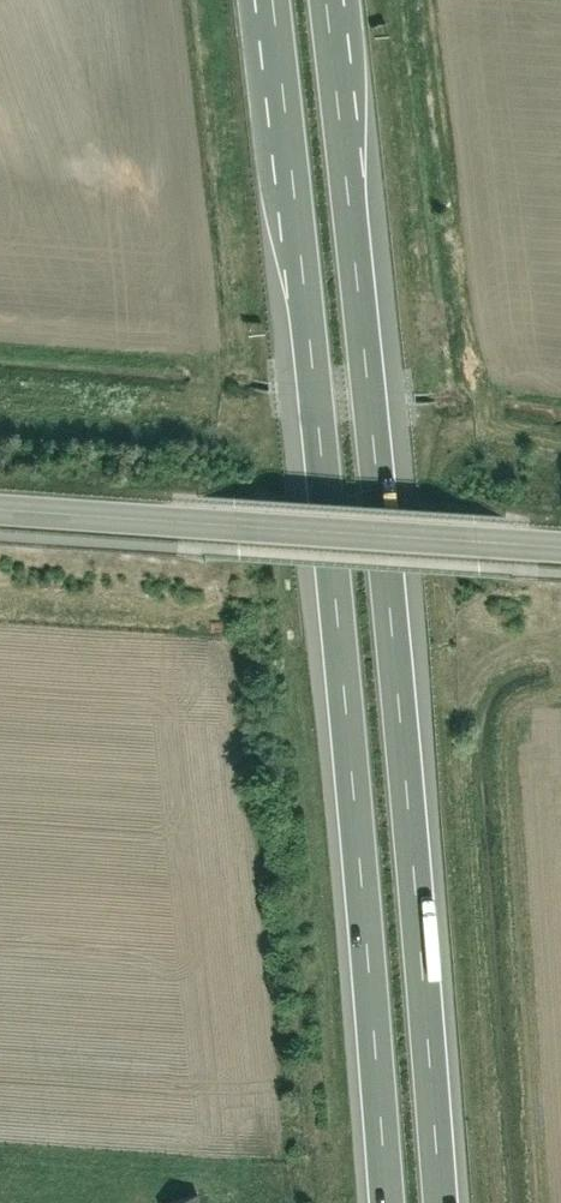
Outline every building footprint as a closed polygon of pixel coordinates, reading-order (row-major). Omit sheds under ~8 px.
[(170,1202),(197,1202),(194,1194),(170,1202)]
